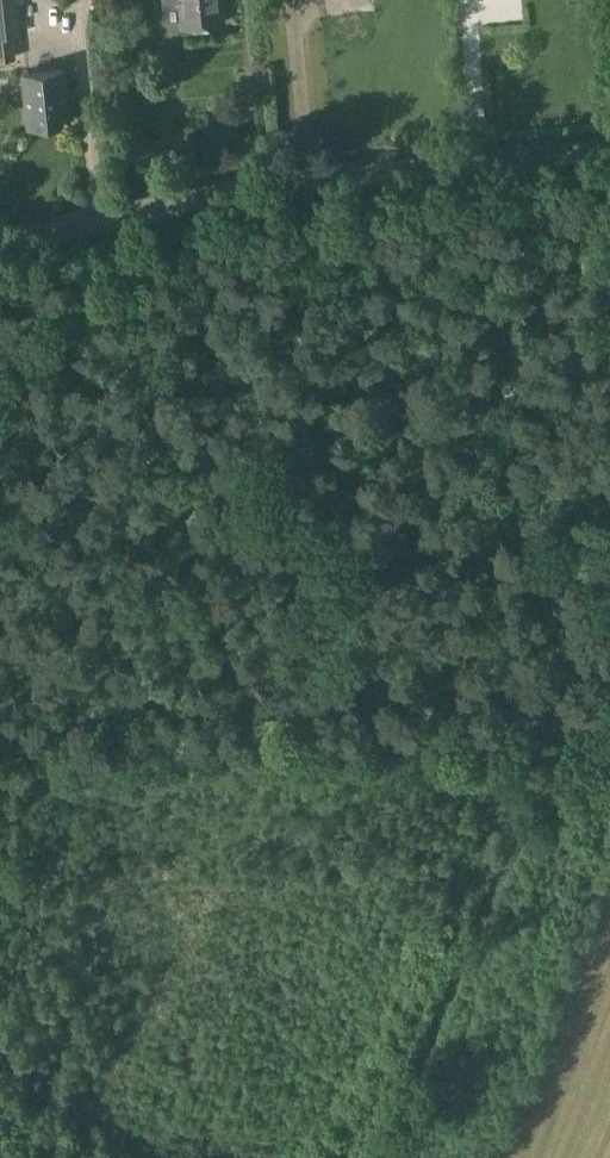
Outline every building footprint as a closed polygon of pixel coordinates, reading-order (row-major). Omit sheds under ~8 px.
[(16,58),(14,34),(19,33),(16,0),(0,0),(0,59),(16,58)] [(181,25),(223,21),(222,0),(179,0),(181,25)] [(21,71),(26,127),(46,125),(49,129),(60,128),(61,123),(71,122),(66,67),(21,71)]
